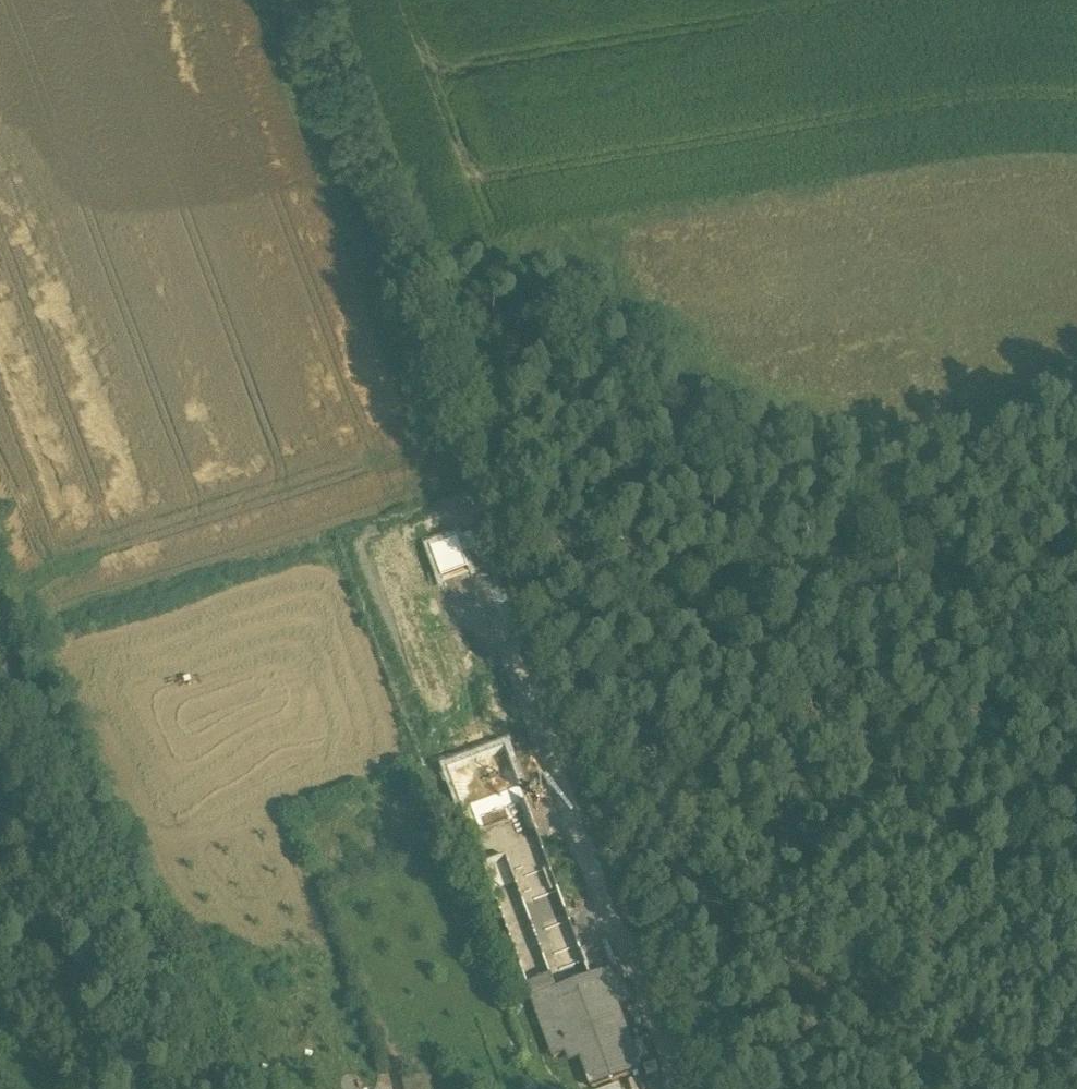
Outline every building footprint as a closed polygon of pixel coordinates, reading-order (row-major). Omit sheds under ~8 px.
[(480,862),(488,890),(515,882),(506,854),(480,862)] [(534,996),(557,1062),(577,1055),(589,1088),(591,1088),(640,1072),(617,1006),(628,1002),(616,967),(534,996)]
